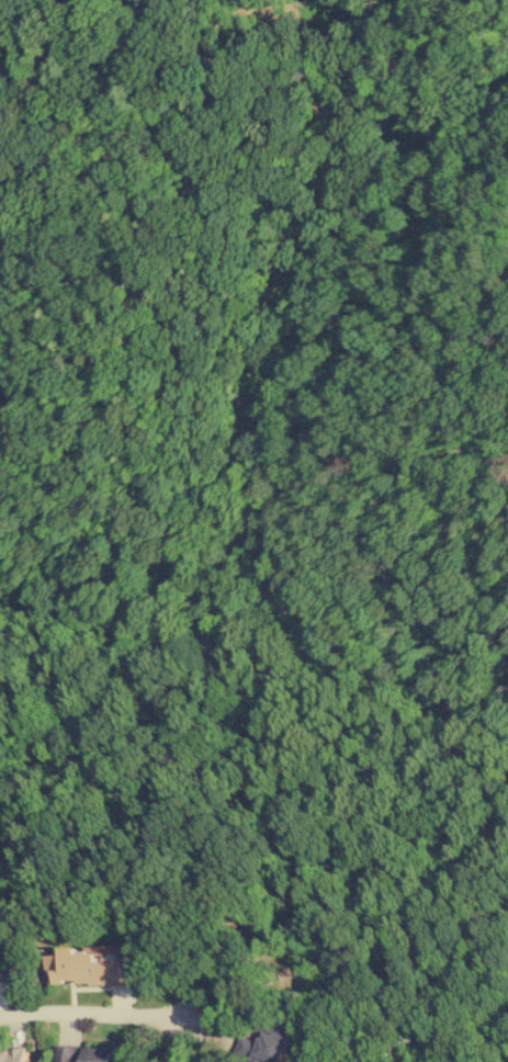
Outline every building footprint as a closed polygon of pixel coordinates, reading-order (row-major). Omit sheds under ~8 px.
[(136,981),(136,961),(126,961),(125,943),(84,945),(63,946),(64,968),(54,969),(55,984),(136,981)] [(264,1019),(260,1031),(262,1031),(260,1041),(241,1035),(235,1055),(260,1061),(267,1061),(268,1060),(276,1061),(283,1061),(293,1027),(264,1019)] [(80,1045),(57,1045),(57,1061),(80,1061),(80,1045)] [(27,1046),(0,1049),(0,1061),(29,1061),(27,1046)] [(87,1046),(86,1061),(118,1061),(118,1047),(87,1046)]
